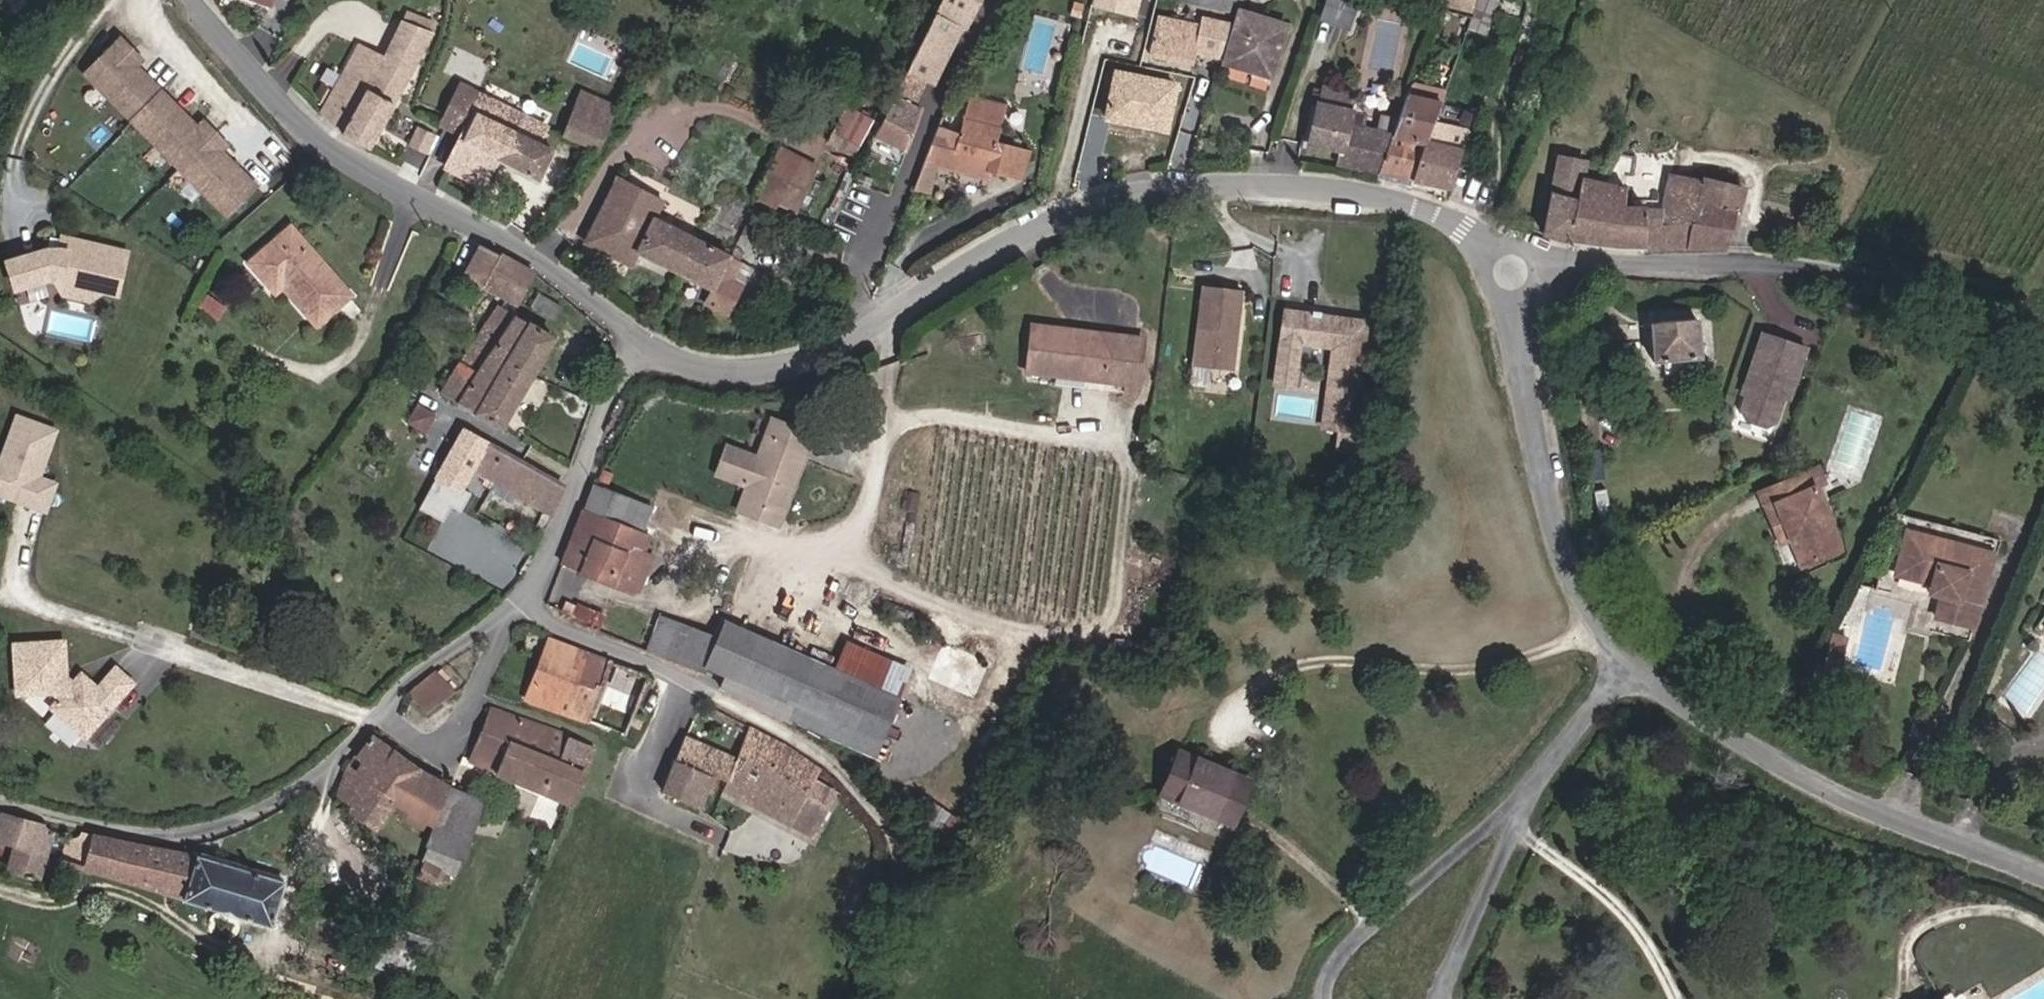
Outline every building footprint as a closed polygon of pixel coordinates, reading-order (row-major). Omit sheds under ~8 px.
[(934,14),(957,25),(966,30),(980,0),(941,0),(934,14)] [(1138,16),(1142,0),(1091,0),(1090,2),(1138,16)] [(1234,10),(1236,0),(1199,0),(1234,10)] [(1476,0),(1457,0),(1455,9),(1473,14),(1476,0)] [(1498,0),(1478,0),(1473,14),(1468,29),(1485,35),(1498,0)] [(435,21),(408,11),(403,20),(431,31),(435,21)] [(1274,65),(1286,26),(1239,12),(1223,63),(1252,72),(1256,59),(1274,65)] [(943,54),(957,25),(934,14),(919,43),(943,54)] [(1191,64),(1200,27),(1161,19),(1158,33),(1155,33),(1149,55),(1191,64)] [(407,76),(431,31),(403,20),(386,56),(359,42),(320,113),(341,133),(340,134),(367,149),(407,76)] [(131,121),(160,92),(134,66),(125,56),(131,50),(119,39),(84,74),(131,121)] [(943,54),(919,43),(905,72),(925,82),(928,83),(943,54)] [(140,60),(131,50),(125,56),(134,66),(140,60)] [(1270,77),(1274,65),(1256,59),(1252,72),(1270,77)] [(925,82),(905,72),(894,96),(895,97),(913,106),(925,82)] [(1167,118),(1174,85),(1116,73),(1106,118),(1156,128),(1158,116),(1167,118)] [(539,181),(554,151),(514,131),(521,116),(457,84),(438,124),(462,136),(446,169),(485,188),(498,161),(539,181)] [(1341,152),(1338,164),(1379,173),(1398,118),(1380,114),(1376,132),(1364,129),(1367,114),(1349,111),(1353,93),(1323,86),(1323,90),(1312,88),(1308,106),(1315,107),(1308,144),(1341,152)] [(179,168),(214,133),(202,122),(196,128),(160,92),(131,121),(179,168)] [(598,149),(615,107),(580,92),(563,135),(598,149)] [(1398,118),(1379,173),(1414,181),(1432,124),(1440,103),(1406,96),(1398,118)] [(913,106),(895,97),(874,137),(906,153),(922,111),(913,106)] [(996,142),(1005,107),(970,98),(961,135),(937,127),(926,155),(934,157),(932,161),(986,174),(987,172),(1022,181),(1028,151),(996,142)] [(852,155),(870,121),(847,108),(828,142),(852,155)] [(1165,130),(1167,118),(1158,116),(1156,128),(1165,130)] [(1449,189),(1470,131),(1432,124),(1414,181),(1449,189)] [(425,150),(431,137),(417,129),(410,143),(425,150)] [(226,215),(255,186),(219,151),(225,145),(214,133),(179,168),(226,215)] [(794,210),(815,166),(779,148),(754,197),(775,208),(778,202),(794,210)] [(932,161),(934,157),(926,155),(920,171),(928,174),(932,161)] [(1580,178),(1583,163),(1558,157),(1543,235),(1568,241),(1580,178)] [(1602,183),(1607,167),(1583,163),(1580,178),(1602,183)] [(1701,186),(1702,179),(1692,177),(1690,182),(1690,183),(1701,186)] [(680,274),(697,241),(654,219),(663,201),(617,178),(584,242),(630,265),(636,253),(680,274)] [(1658,225),(1661,210),(1644,210),(1644,208),(1623,208),(1625,188),(1602,183),(1580,178),(1568,241),(1617,248),(1642,248),(1643,228),(1657,228),(1658,225)] [(1693,223),(1701,186),(1690,183),(1690,182),(1667,178),(1661,210),(1658,225),(1693,223)] [(1727,248),(1742,189),(1702,179),(1701,186),(1693,223),(1658,225),(1657,228),(1643,228),(1642,248),(1687,249),(1727,248)] [(315,325),(350,295),(290,227),(276,239),(279,243),(268,253),(264,249),(248,263),(265,283),(272,276),(281,287),(315,325)] [(116,295),(126,253),(61,237),(58,250),(44,250),(5,262),(14,289),(45,280),(45,278),(59,282),(59,283),(64,292),(87,297),(96,292),(96,291),(116,295)] [(727,315),(751,268),(697,241),(680,274),(711,290),(704,304),(727,315)] [(516,303),(533,273),(480,245),(464,276),(516,303)] [(281,287),(272,276),(265,283),(274,293),(281,287)] [(1237,327),(1241,291),(1201,287),(1192,366),(1233,370),(1236,335),(1233,334),(1234,327),(1237,327)] [(553,321),(561,307),(538,294),(530,307),(553,321)] [(475,414),(528,324),(497,305),(486,322),(443,394),(475,414)] [(1351,430),(1366,323),(1319,316),(1320,313),(1312,312),(1311,315),(1284,311),(1278,361),(1296,363),(1298,342),(1337,347),(1331,394),(1327,394),(1323,426),(1351,430)] [(1699,358),(1696,319),(1649,323),(1652,362),(1664,361),(1688,359),(1699,358)] [(500,428),(553,338),(528,324),(475,414),(500,428)] [(1137,386),(1143,339),(1032,326),(1026,372),(1137,386)] [(1805,348),(1761,333),(1744,385),(1749,386),(1746,396),(1741,410),(1746,421),(1765,427),(1776,422),(1784,398),(1788,384),(1793,386),(1805,348)] [(1689,373),(1688,359),(1664,361),(1665,375),(1689,373)] [(1293,387),(1296,363),(1278,361),(1275,384),(1293,387)] [(1788,399),(1793,386),(1788,384),(1784,398),(1788,399)] [(424,433),(435,415),(417,404),(406,422),(424,433)] [(49,512),(61,479),(44,473),(61,426),(15,409),(0,452),(0,495),(49,512)] [(811,431),(772,417),(758,456),(727,445),(717,473),(748,484),(744,495),(766,503),(761,517),(777,523),(811,431)] [(551,515),(563,487),(463,431),(420,507),(444,520),(472,471),(551,515)] [(1825,483),(1818,468),(1782,483),(1789,498),(1765,508),(1776,534),(1786,529),(1790,539),(1802,567),(1841,551),(1814,488),(1825,483)] [(1789,498),(1782,483),(1759,493),(1765,508),(1789,498)] [(640,533),(650,508),(593,485),(583,510),(640,533)] [(766,503),(744,495),(738,509),(761,517),(766,503)] [(631,593),(647,555),(641,553),(648,536),(640,533),(583,510),(562,565),(631,593)] [(1790,539),(1786,529),(1776,534),(1780,544),(1790,539)] [(1973,628),(1992,554),(1906,531),(1894,575),(1931,584),(1943,587),(1940,596),(1935,618),(1973,628)] [(1940,596),(1943,587),(1931,584),(1928,593),(1940,596)] [(705,667),(718,638),(659,617),(646,652),(704,672),(705,667)] [(872,757),(898,699),(833,670),(725,622),(718,638),(705,667),(724,676),(720,688),(790,723),(791,721),(872,757)] [(1838,659),(1847,626),(1833,622),(1824,655),(1838,659)] [(550,709),(572,648),(548,639),(525,700),(550,709)] [(84,737),(131,684),(115,669),(97,689),(80,675),(72,684),(64,678),(62,642),(13,645),(17,694),(52,692),(59,698),(51,708),(84,737)] [(910,670),(844,642),(833,670),(898,699),(910,670)] [(607,661),(572,648),(550,709),(584,721),(607,661)] [(649,676),(607,661),(584,721),(625,736),(649,676)] [(427,712),(455,692),(436,672),(407,693),(427,712)] [(584,773),(594,747),(489,709),(468,761),(495,773),(570,804),(584,773)] [(662,792),(698,809),(711,776),(729,783),(726,792),(790,826),(814,780),(819,771),(788,749),(749,728),(736,761),(685,738),(662,792)] [(445,786),(417,771),(371,737),(350,765),(371,780),(370,782),(395,800),(431,820),(445,786)] [(1232,824),(1250,782),(1179,752),(1161,794),(1232,824)] [(375,829),(395,800),(370,782),(371,780),(350,765),(347,768),(343,779),(338,794),(353,805),(349,811),(375,829)] [(811,837),(834,792),(814,780),(790,826),(811,837)] [(460,858),(482,802),(450,789),(427,846),(460,858)] [(56,827),(0,813),(0,841),(14,845),(6,872),(39,883),(56,827)] [(184,899),(196,856),(163,850),(91,835),(82,868),(184,899)] [(68,839),(63,862),(78,865),(83,842),(68,839)] [(453,873),(460,858),(427,846),(421,861),(453,873)] [(271,927),(284,882),(196,856),(184,899),(183,901),(271,927)] [(430,883),(436,871),(424,865),(418,876),(430,883)]
